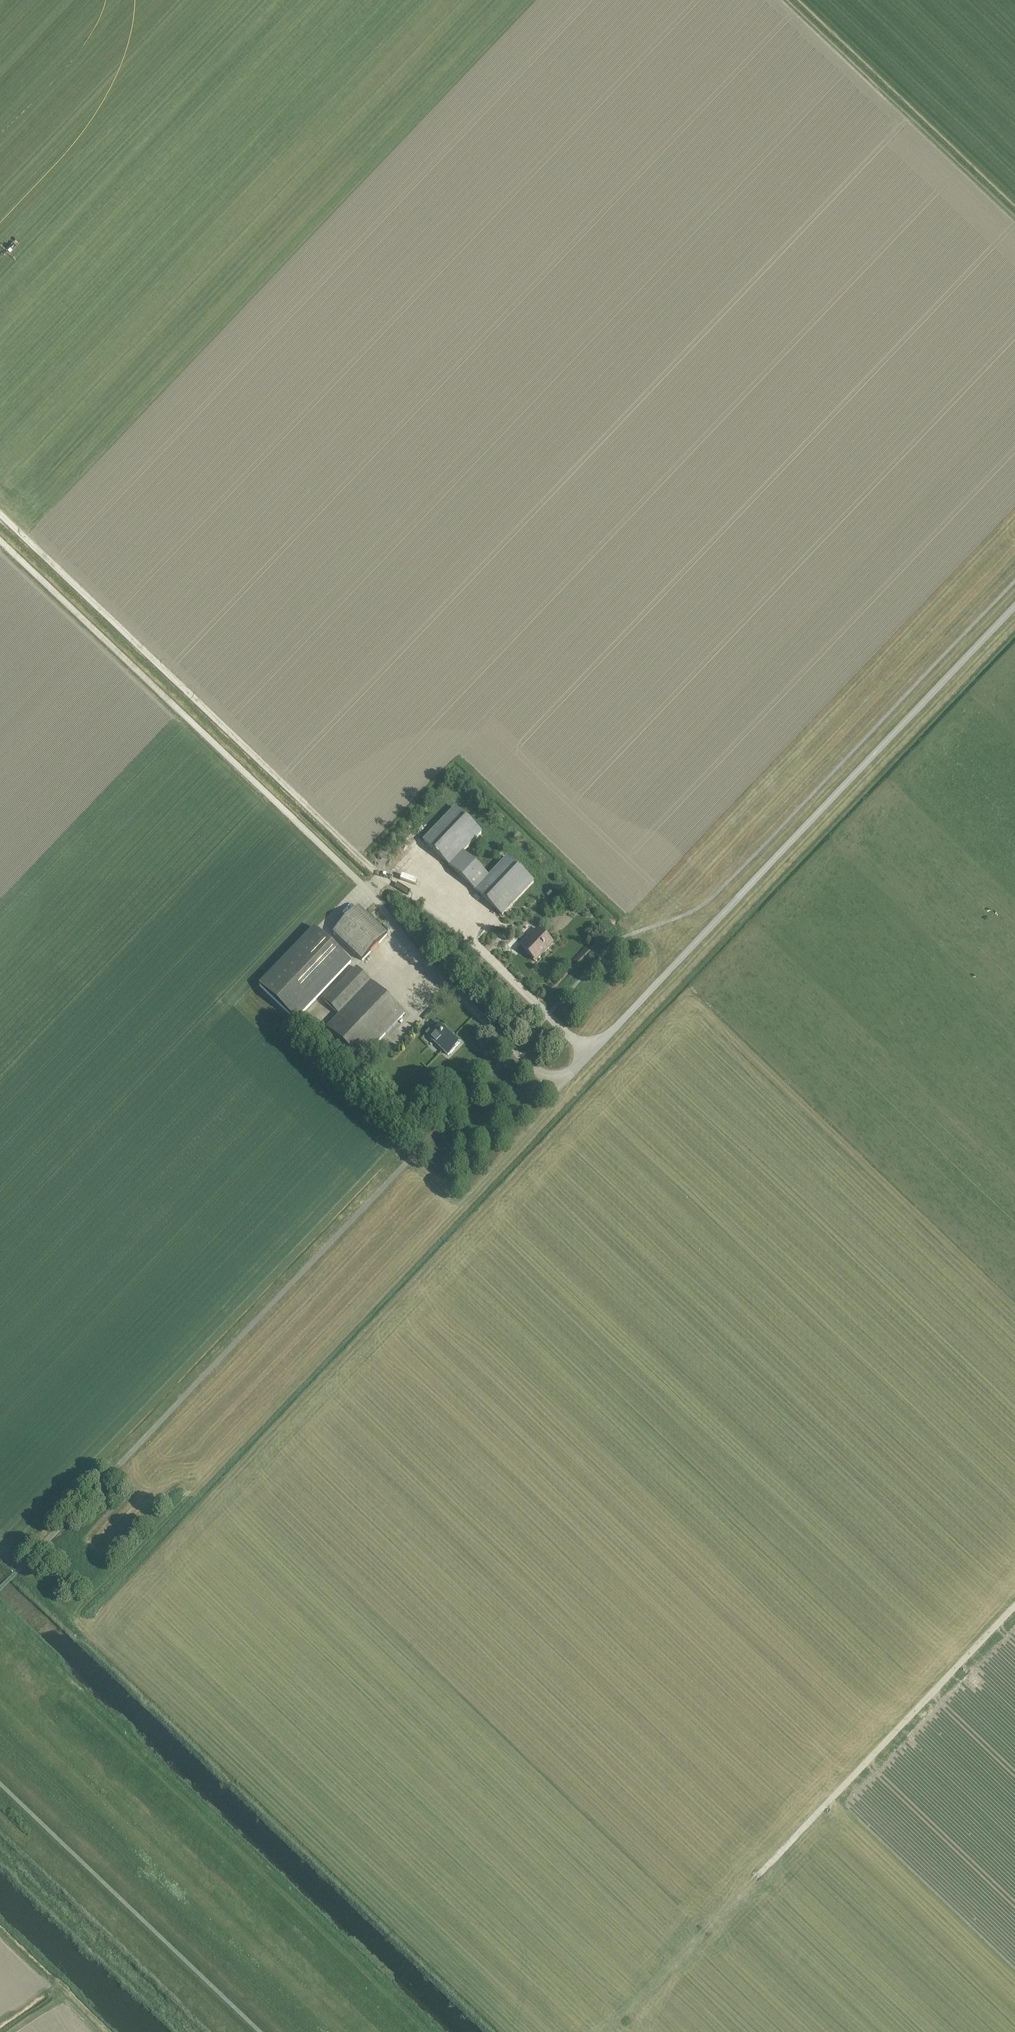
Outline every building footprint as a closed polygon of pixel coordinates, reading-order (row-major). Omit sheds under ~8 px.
[(455,808),(424,841),(502,915),(534,882),(507,857),(489,877),(463,852),(481,833),(455,808)] [(324,925),(362,960),(387,934),(358,907),(349,898),(324,925)] [(260,986),(296,1020),(351,962),(315,928),(260,986)] [(522,948),(536,961),(553,943),(537,929),(532,934),(534,936),(522,948)] [(327,1028),(360,1060),(405,1013),(357,968),(325,1001),(340,1015),(327,1028)] [(460,1042),(443,1026),(431,1039),(448,1055),(460,1042)]
